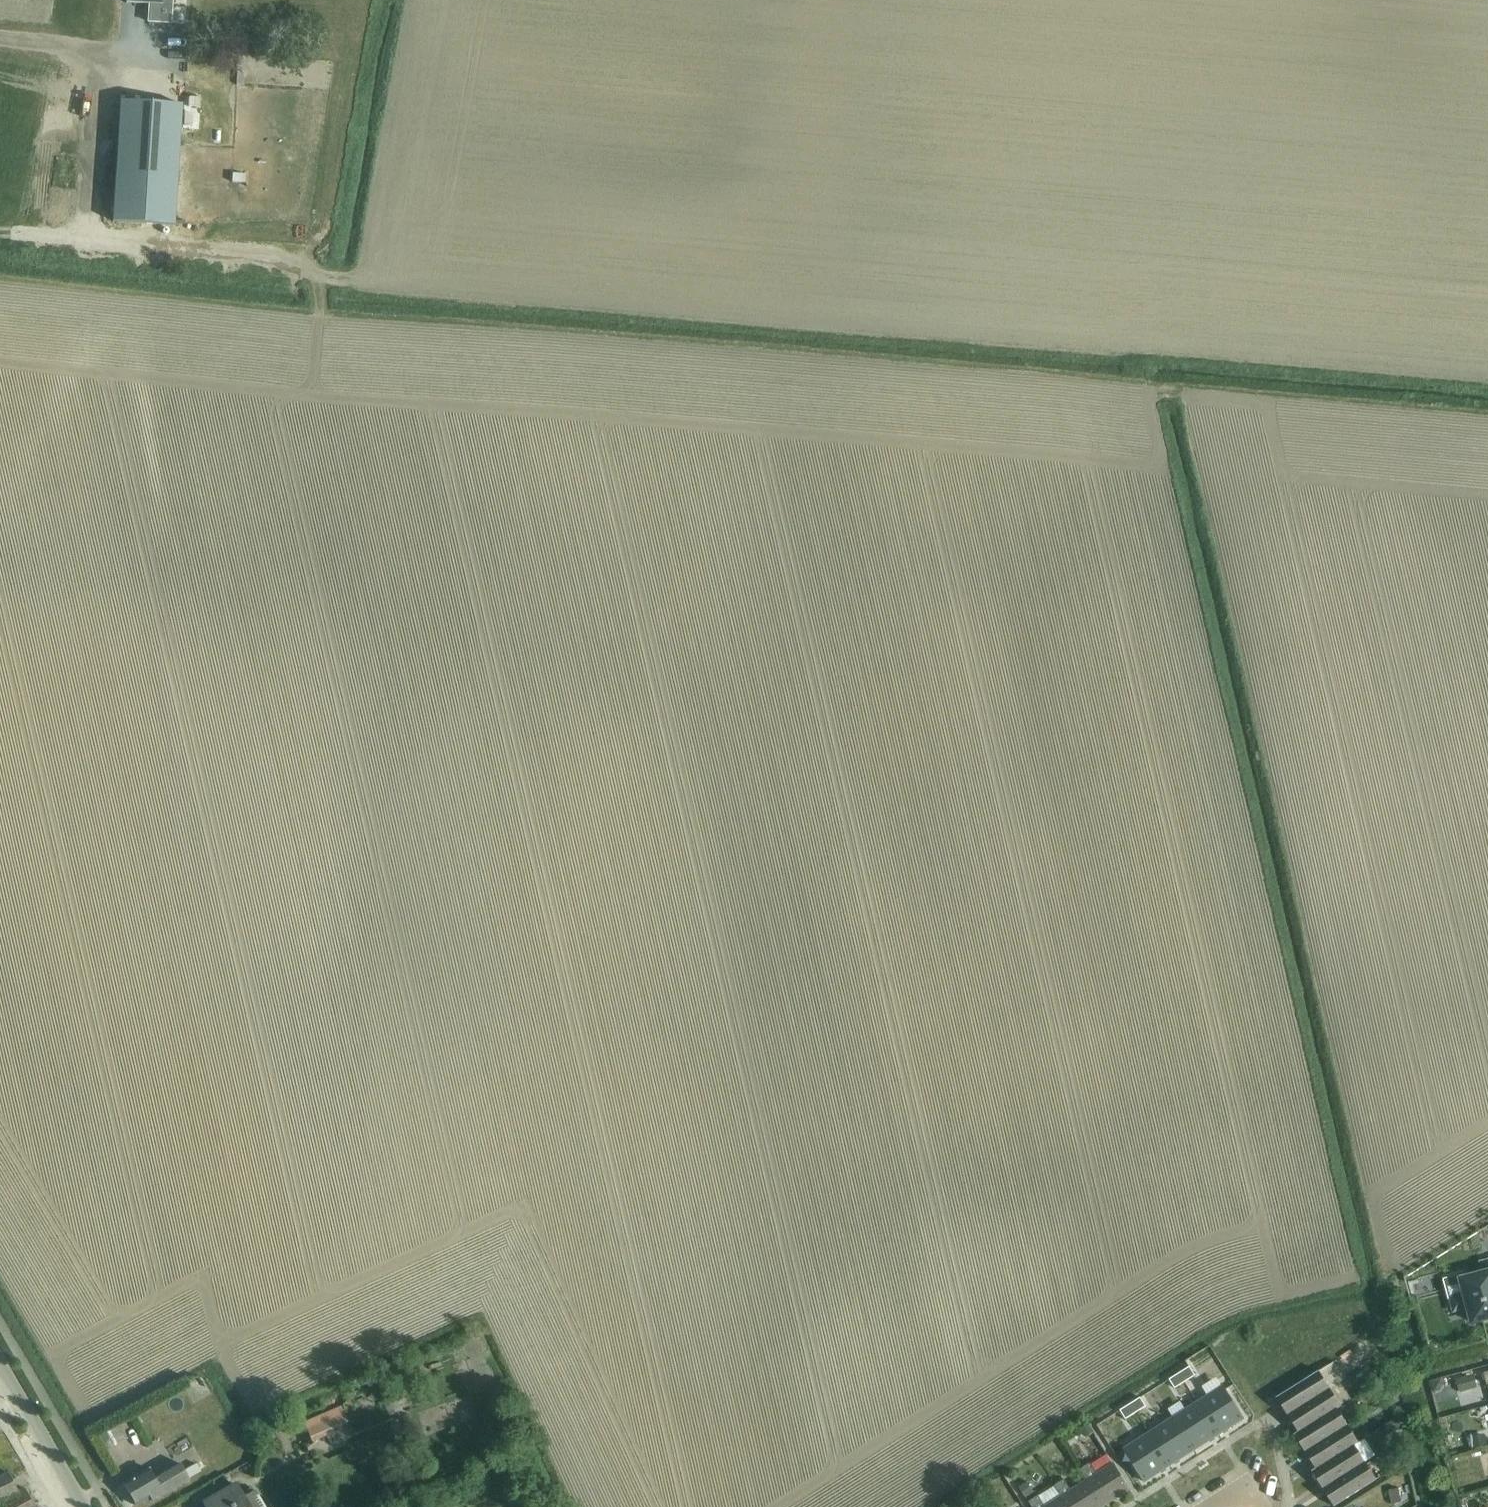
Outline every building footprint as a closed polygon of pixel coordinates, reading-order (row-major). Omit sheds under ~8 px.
[(126,3),(128,3),(141,4),(150,4),(149,16),(148,22),(163,23),(171,23),(171,12),(172,0),(127,0),(127,1),(126,1),(126,3)] [(174,226),(182,104),(120,101),(113,222),(174,226)] [(1444,1280),(1448,1296),(1457,1293),(1462,1310),(1469,1309),(1473,1323),(1487,1319),(1487,1272),(1463,1279),(1462,1275),(1444,1280)] [(1288,1416),(1331,1389),(1346,1380),(1334,1362),(1277,1398),(1288,1416)] [(1190,1367),(1180,1373),(1185,1382),(1195,1376),(1190,1367)] [(1185,1382),(1180,1373),(1170,1380),(1175,1389),(1185,1382)] [(1469,1375),(1456,1379),(1460,1393),(1473,1389),(1469,1375)] [(1233,1401),(1223,1386),(1198,1403),(1207,1418),(1219,1435),(1244,1419),(1233,1401)] [(1341,1406),(1331,1389),(1288,1416),(1298,1433),(1337,1409),(1341,1406)] [(1141,1398),(1130,1404),(1136,1413),(1146,1407),(1141,1398)] [(1207,1418),(1198,1403),(1173,1418),(1183,1433),(1194,1451),(1219,1435),(1207,1418)] [(1136,1413),(1130,1404),(1120,1411),(1126,1420),(1136,1413)] [(342,1406),(305,1422),(313,1442),(350,1426),(342,1406)] [(1337,1409),(1298,1433),(1295,1435),(1306,1452),(1348,1427),(1337,1409)] [(1397,1417),(1387,1424),(1384,1426),(1389,1434),(1402,1426),(1397,1417)] [(1183,1433),(1173,1418),(1157,1428),(1149,1433),(1162,1453),(1170,1466),(1194,1451),(1183,1433)] [(1080,1429),(1085,1437),(1093,1432),(1089,1424),(1080,1429)] [(1358,1444),(1348,1427),(1306,1452),(1317,1470),(1355,1445),(1355,1446),(1358,1444)] [(1162,1453),(1149,1433),(1124,1449),(1124,1450),(1137,1470),(1145,1482),(1170,1466),(1162,1453)] [(1485,1446),(1482,1435),(1471,1438),(1474,1449),(1485,1446)] [(1317,1470),(1313,1472),(1323,1489),(1365,1463),(1375,1457),(1365,1440),(1358,1444),(1355,1446),(1355,1445),(1317,1470)] [(1376,1480),(1365,1463),(1323,1489),(1334,1506),(1376,1480)] [(1129,1491),(1113,1465),(1097,1475),(1090,1464),(1081,1471),(1088,1481),(1104,1506),(1105,1506),(1121,1496),(1123,1500),(1133,1494),(1130,1490),(1129,1491)] [(124,1487),(135,1506),(137,1506),(151,1499),(153,1504),(191,1482),(188,1479),(184,1471),(181,1467),(156,1481),(150,1472),(124,1487)] [(0,1479),(0,1506),(36,1506),(27,1490),(21,1494),(10,1473),(0,1479)] [(1019,1486),(1021,1489),(1027,1497),(1033,1493),(1028,1484),(1026,1481),(1019,1486)] [(1088,1481),(1072,1491),(1065,1481),(1055,1487),(1062,1497),(1063,1497),(1069,1506),(1105,1506),(1104,1506),(1088,1481)] [(237,1487),(205,1506),(263,1506),(256,1494),(245,1501),(237,1487)] [(1030,1503),(1032,1506),(1069,1506),(1063,1497),(1062,1497),(1055,1487),(1030,1503)] [(1393,1505),(1402,1503),(1399,1489),(1390,1491),(1393,1505)]
